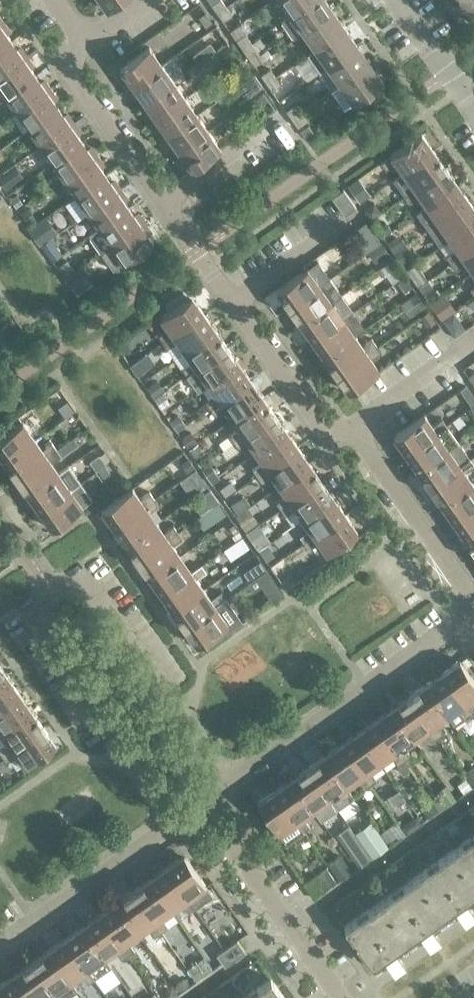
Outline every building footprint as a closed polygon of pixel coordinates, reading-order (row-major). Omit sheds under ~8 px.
[(107,10),(122,0),(100,0),(107,10)] [(211,5),(217,13),(226,7),(221,0),(218,0),(211,5)] [(290,14),(310,0),(281,0),(290,14)] [(325,0),(310,0),(290,14),(303,32),(332,11),(325,0)] [(468,12),(473,8),(473,0),(459,0),(468,12)] [(232,15),(226,7),(217,13),(223,21),(232,15)] [(345,29),(332,11),(303,32),(315,49),(345,29)] [(205,13),(199,17),(206,28),(212,23),(205,13)] [(3,22),(0,24),(0,49),(11,41),(4,30),(8,28),(3,22)] [(357,46),(345,29),(315,49),(306,56),(318,74),(328,67),(357,46)] [(245,34),(236,40),(242,48),(251,42),(245,34)] [(11,41),(0,49),(0,74),(27,55),(23,49),(19,52),(11,41)] [(257,51),(251,42),(242,48),(248,57),(257,51)] [(192,55),(198,64),(215,51),(209,43),(192,55)] [(229,46),(220,53),(228,64),(237,58),(229,46)] [(370,64),(357,46),(328,67),(340,85),(370,64)] [(161,65),(149,47),(120,68),(128,79),(124,82),(128,88),(161,65)] [(27,55),(0,74),(0,99),(5,95),(35,74),(27,64),(31,61),(27,55)] [(383,82),(370,64),(340,85),(330,92),(344,110),(383,82)] [(173,81),(161,65),(128,88),(132,94),(136,91),(144,102),(173,81)] [(270,69),(261,75),(267,84),(276,77),(270,69)] [(42,85),(35,74),(5,95),(17,112),(50,88),(46,82),(42,85)] [(281,86),(276,77),(267,84),(273,92),(281,86)] [(185,98),(173,81),(144,102),(151,113),(147,115),(151,121),(185,98)] [(55,94),(50,88),(17,112),(29,128),(58,108),(51,97),(55,94)] [(263,94),(253,102),(258,109),(268,102),(263,95),(263,94)] [(196,115),(185,98),(151,121),(156,127),(160,125),(167,135),(196,115)] [(295,104),(286,111),(292,119),(300,113),(295,104)] [(66,118),(58,108),(29,128),(41,145),(74,122),(70,116),(66,118)] [(306,121),(300,113),(292,119),(297,127),(306,121)] [(208,131),(196,115),(167,135),(175,146),(171,149),(175,155),(208,131)] [(78,128),(74,122),(41,145),(52,162),(82,141),(74,130),(78,128)] [(308,125),(301,131),(305,137),(313,131),(308,125)] [(220,149),(208,131),(175,155),(179,161),(183,158),(191,169),(220,149)] [(433,151),(421,133),(390,155),(391,156),(381,163),(386,169),(395,163),(403,173),(433,151)] [(89,152),(82,141),(52,162),(64,178),(97,155),(93,149),(89,152)] [(445,168),(433,151),(403,173),(393,180),(404,196),(445,168)] [(102,161),(97,155),(64,178),(76,195),(105,174),(98,164),(102,161)] [(5,190),(22,176),(14,165),(0,175),(0,183),(5,190)] [(457,184),(445,168),(404,196),(409,203),(419,196),(426,206),(457,184)] [(113,185),(105,174),(76,195),(88,212),(121,188),(117,182),(113,185)] [(357,179),(348,185),(359,202),(369,196),(357,179)] [(469,201),(457,184),(426,206),(416,213),(428,230),(469,201)] [(125,194),(121,188),(88,212),(99,228),(129,208),(121,197),(125,194)] [(356,207),(343,189),(332,197),(344,215),(356,207)] [(17,195),(10,200),(16,208),(23,203),(17,195)] [(469,201),(428,230),(440,246),(449,239),(473,222),(473,209),(469,201)] [(373,202),(364,209),(371,219),(380,212),(373,202)] [(136,218),(129,208),(99,228),(89,236),(100,253),(144,222),(140,216),(136,218)] [(32,231),(31,231),(42,246),(53,238),(56,236),(45,221),(32,231)] [(148,228),(144,222),(100,253),(112,270),(153,242),(145,230),(148,228)] [(384,236),(391,231),(385,222),(378,227),(384,236)] [(449,239),(457,250),(447,256),(451,263),(473,247),(473,222),(449,239)] [(53,238),(42,246),(52,261),(62,255),(54,244),(56,242),(53,238)] [(398,238),(389,245),(396,254),(405,248),(398,239),(398,238)] [(383,246),(373,253),(380,262),(389,256),(383,246)] [(451,263),(456,270),(466,263),(473,273),(473,272),(473,247),(451,263)] [(407,248),(396,255),(403,265),(414,257),(407,248)] [(60,269),(66,278),(75,272),(69,263),(60,269)] [(276,290),(288,308),(319,286),(329,279),(325,272),(315,279),(307,268),(276,290)] [(420,270),(411,277),(417,286),(427,279),(420,270)] [(79,271),(66,280),(73,290),(86,280),(80,271),(79,271)] [(405,277),(397,283),(403,292),(411,287),(405,277)] [(341,295),(329,279),(319,286),(288,308),(300,324),(331,302),(341,295)] [(422,289),(421,290),(425,296),(435,290),(430,283),(422,289)] [(158,336),(163,342),(203,313),(191,296),(160,318),(168,329),(158,336)] [(434,305),(432,306),(444,322),(453,315),(442,300),(434,305)] [(338,312),(331,302),(300,324),(312,341),(343,319),(353,312),(348,306),(338,312)] [(427,311),(420,316),(427,327),(435,321),(427,311)] [(364,329),(353,312),(343,319),(312,341),(324,358),(355,336),(364,329)] [(215,330),(203,313),(163,342),(167,349),(177,342),(184,352),(215,330)] [(0,322),(0,326),(5,333),(16,326),(9,316),(0,322)] [(227,347),(215,330),(184,352),(191,362),(181,369),(186,376),(227,347)] [(362,346),(355,336),(324,358),(335,374),(376,345),(372,339),(362,346)] [(381,352),(376,345),(335,374),(348,392),(379,370),(371,359),(381,352)] [(239,364),(227,347),(186,376),(191,382),(200,375),(208,385),(239,364)] [(137,357),(129,363),(136,373),(144,367),(137,357)] [(250,380),(239,364),(208,385),(215,396),(205,402),(210,409),(250,380)] [(156,379),(146,386),(152,395),(162,387),(156,379)] [(262,397),(250,380),(210,409),(214,416),(224,409),(231,419),(262,397)] [(161,391),(153,396),(160,407),(168,402),(161,392),(161,391)] [(274,414),(262,397),(231,419),(239,429),(229,436),(233,443),(274,414)] [(58,408),(65,418),(74,412),(67,402),(58,408)] [(177,413),(169,419),(176,429),(184,424),(177,414),(177,413)] [(286,431),(274,414),(233,443),(238,449),(248,442),(255,453),(286,431)] [(432,426),(424,415),(393,437),(405,454),(446,426),(442,419),(432,426)] [(4,461),(35,440),(27,429),(37,422),(32,416),(23,423),(22,422),(0,438),(0,456),(4,461)] [(458,442),(446,426),(405,454),(417,471),(458,442)] [(189,430),(181,436),(187,446),(196,440),(190,431),(189,430)] [(298,447),(286,431),(255,453),(262,463),(252,470),(257,476),(298,447)] [(42,450),(35,440),(4,461),(15,478),(56,449),(52,443),(42,450)] [(196,442),(188,448),(193,456),(201,450),(196,442)] [(469,458),(458,442),(417,471),(429,488),(470,459),(469,458)] [(309,464),(298,447),(257,476),(261,483),(271,476),(278,486),(309,464)] [(61,456),(56,449),(15,478),(27,495),(58,473),(51,463),(61,456)] [(94,459),(93,467),(96,472),(105,465),(99,455),(94,459)] [(186,458),(180,463),(186,471),(193,466),(187,457),(186,458)] [(470,459),(429,488),(441,504),(471,482),(464,472),(473,466),(473,465),(472,462),(470,459)] [(209,463),(202,467),(211,481),(218,476),(209,463)] [(321,481),(309,464),(278,486),(286,496),(276,503),(280,509),(321,481)] [(105,466),(100,470),(104,475),(109,471),(105,466)] [(65,483),(58,473),(27,495),(39,511),(80,482),(75,476),(65,483)] [(230,480),(219,487),(224,495),(235,488),(230,481),(230,480)] [(333,497),(321,481),(280,509),(285,516),(295,509),(302,519),(333,497)] [(84,489),(80,482),(39,511),(51,529),(82,507),(75,496),(84,489)] [(471,482),(441,504),(452,521),(473,506),(473,486),(471,482)] [(101,510),(113,528),(154,499),(149,492),(140,499),(132,488),(101,510)] [(219,503),(210,490),(201,496),(210,509),(219,503)] [(230,503),(230,504),(235,512),(249,503),(243,495),(230,503)] [(345,514),(333,497),(302,519),(309,529),(299,536),(304,543),(345,514)] [(159,505),(154,499),(113,528),(125,544),(156,522),(149,512),(159,505)] [(209,511),(216,521),(226,514),(219,504),(209,511)] [(452,521),(464,538),(473,531),(473,506),(452,521)] [(248,508),(237,516),(246,530),(258,522),(248,508)] [(357,532),(345,514),(304,543),(308,549),(318,542),(326,553),(357,532)] [(163,532),(156,522),(125,544),(137,561),(178,532),(173,526),(163,532)] [(257,524),(246,532),(258,548),(269,540),(257,524)] [(464,538),(473,552),(473,531),(464,538)] [(182,539),(178,532),(137,561),(148,577),(180,556),(172,546),(182,539)] [(241,538),(234,543),(239,551),(247,546),(241,537),(241,538)] [(272,561),(272,553),(268,547),(261,552),(269,563),(272,561)] [(187,566),(180,556),(148,577),(160,594),(201,565),(196,559),(187,566)] [(258,575),(266,570),(260,561),(252,566),(258,575)] [(206,572),(201,565),(160,594),(172,611),(203,589),(196,579),(206,572)] [(257,579),(249,584),(255,593),(263,587),(257,579)] [(210,599),(203,589),(172,611),(184,627),(225,599),(220,592),(210,599)] [(229,605),(225,599),(184,627),(196,645),(227,623),(219,612),(229,605)] [(442,673),(470,714),(471,713),(473,711),(473,705),(470,699),(473,697),(473,682),(459,661),(442,673)] [(470,714),(442,673),(425,685),(447,716),(454,726),(470,714)] [(7,677),(0,682),(0,707),(19,694),(7,677)] [(447,716),(425,685),(408,697),(437,737),(444,733),(437,723),(447,716)] [(19,694),(0,707),(0,732),(31,710),(19,694)] [(437,737),(408,697),(392,708),(414,739),(424,732),(431,742),(437,737)] [(414,739),(392,708),(375,720),(397,751),(404,761),(410,756),(403,746),(414,739)] [(31,710),(0,732),(0,733),(7,742),(0,747),(0,753),(2,756),(43,727),(31,710)] [(397,751),(375,720),(358,732),(380,763),(390,756),(397,765),(404,761),(397,751)] [(51,739),(43,727),(2,756),(6,762),(16,755),(24,767),(52,747),(48,741),(51,739)] [(380,763),(358,732),(341,744),(363,775),(370,785),(376,780),(370,770),(380,763)] [(363,775),(341,744),(324,756),(346,787),(356,780),(363,789),(370,785),(363,775)] [(346,787),(324,756),(308,767),(336,808),(343,804),(336,794),(346,787)] [(404,761),(397,765),(403,774),(410,770),(404,761)] [(336,808),(308,767),(291,779),(313,810),(323,803),(330,813),(336,808)] [(313,810),(291,779),(274,791),(296,822),(303,832),(310,827),(303,817),(313,810)] [(458,785),(463,793),(471,787),(466,779),(458,785)] [(427,793),(439,811),(452,802),(442,788),(438,791),(441,795),(437,797),(432,790),(427,793)] [(296,822),(274,791),(257,803),(279,834),(290,826),(297,836),(303,832),(296,822)] [(432,803),(422,810),(427,817),(437,810),(433,803),(432,803)] [(453,823),(448,827),(453,835),(459,831),(453,823)] [(450,851),(473,885),(473,835),(450,851)] [(347,850),(358,866),(370,858),(358,842),(347,850)] [(450,851),(415,876),(442,915),(455,906),(466,920),(473,914),(473,913),(465,899),(473,893),(473,885),(450,851)] [(329,864),(328,864),(340,880),(351,872),(340,856),(329,864)] [(212,896),(186,858),(180,862),(178,859),(166,867),(195,908),(212,896)] [(195,908),(166,867),(149,879),(171,910),(181,903),(188,913),(195,908)] [(315,876),(314,876),(323,889),(324,889),(334,882),(325,869),(315,876)] [(442,915),(415,876),(380,901),(407,940),(420,931),(430,945),(439,939),(429,924),(442,915)] [(171,910),(149,879),(132,891),(161,932),(168,927),(161,917),(171,910)] [(161,932),(132,891),(116,903),(138,934),(148,927),(155,936),(161,932)] [(407,940),(380,901),(343,927),(371,966),(372,965),(385,956),(395,970),(404,964),(394,949),(407,940)] [(138,934),(116,903),(99,914),(128,955),(134,951),(127,941),(138,934)] [(128,955),(99,914),(82,926),(104,957),(114,950),(121,960),(128,955)] [(111,967),(104,957),(82,926),(65,938),(94,979),(111,967)] [(94,979),(65,938),(49,950),(70,981),(80,974),(87,984),(94,979)] [(245,952),(237,940),(216,955),(224,966),(245,952)] [(70,981),(49,950),(32,962),(57,997),(67,997),(77,991),(70,981)] [(32,962),(15,973),(32,997),(57,997),(32,962)] [(15,973),(0,984),(0,987),(8,997),(32,997),(15,973)] [(270,978),(242,997),(284,997),(270,978)] [(175,987),(179,992),(189,985),(185,979),(175,987)] [(164,996),(166,997),(172,997),(178,994),(171,984),(166,988),(164,996)]
